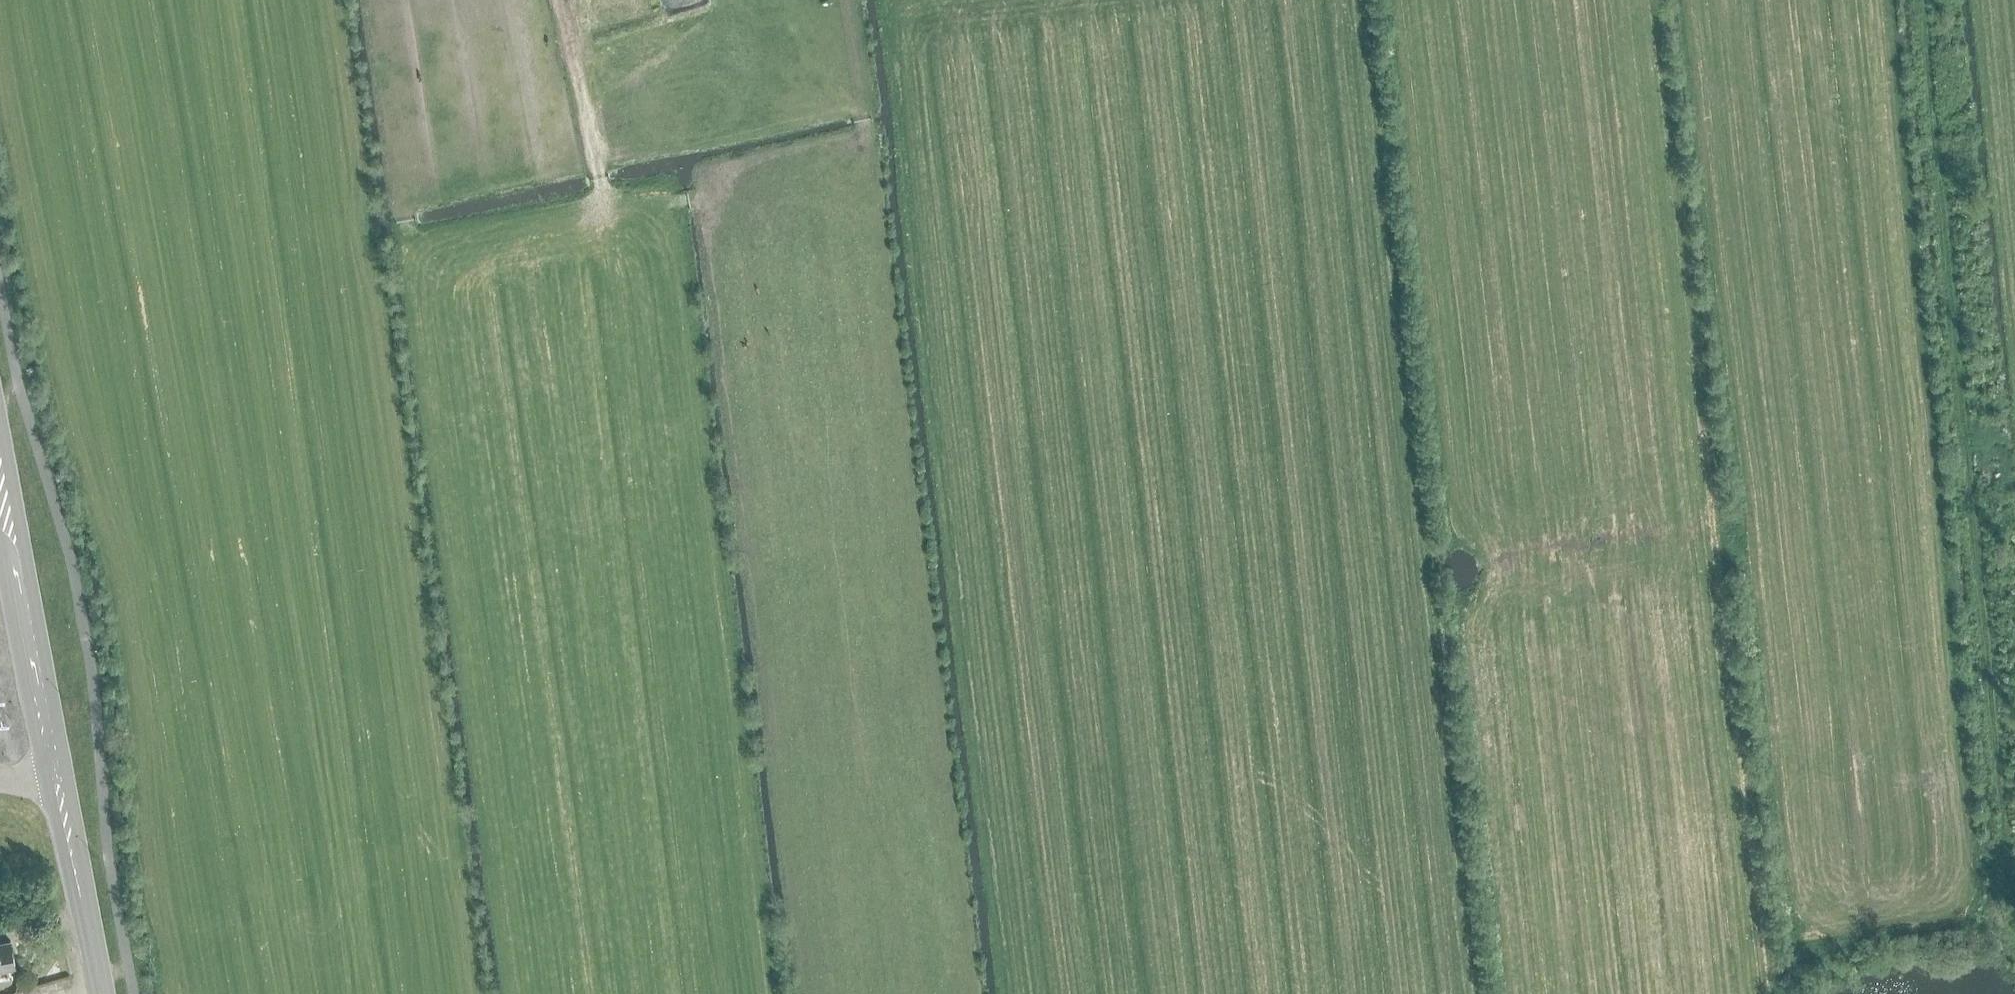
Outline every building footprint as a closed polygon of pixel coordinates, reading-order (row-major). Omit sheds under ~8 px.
[(16,968),(11,941),(0,943),(0,971),(16,968)]
